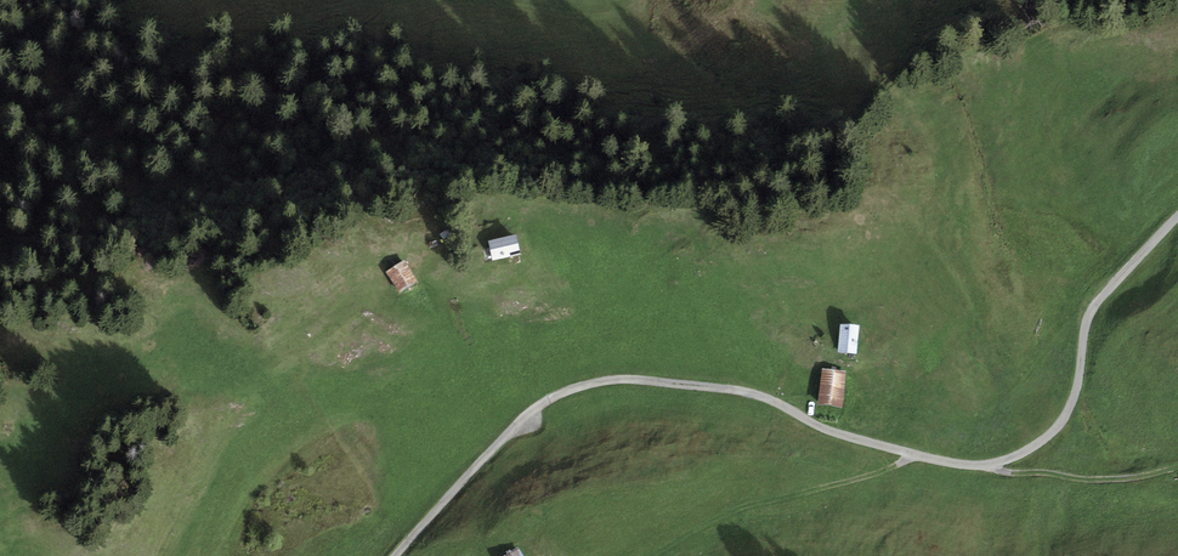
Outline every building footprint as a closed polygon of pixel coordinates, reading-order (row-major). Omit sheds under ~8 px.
[(447,229),(440,234),(445,240),(452,234),(447,229)] [(521,255),(516,235),(488,241),(492,261),(521,255)] [(418,281),(405,260),(386,272),(399,293),(418,281)] [(860,324),(841,323),(838,352),(857,354),(860,324)] [(846,371),(822,368),(818,403),(842,406),(846,371)] [(518,547),(511,551),(510,549),(506,552),(507,554),(503,555),(523,555),(518,547)]
